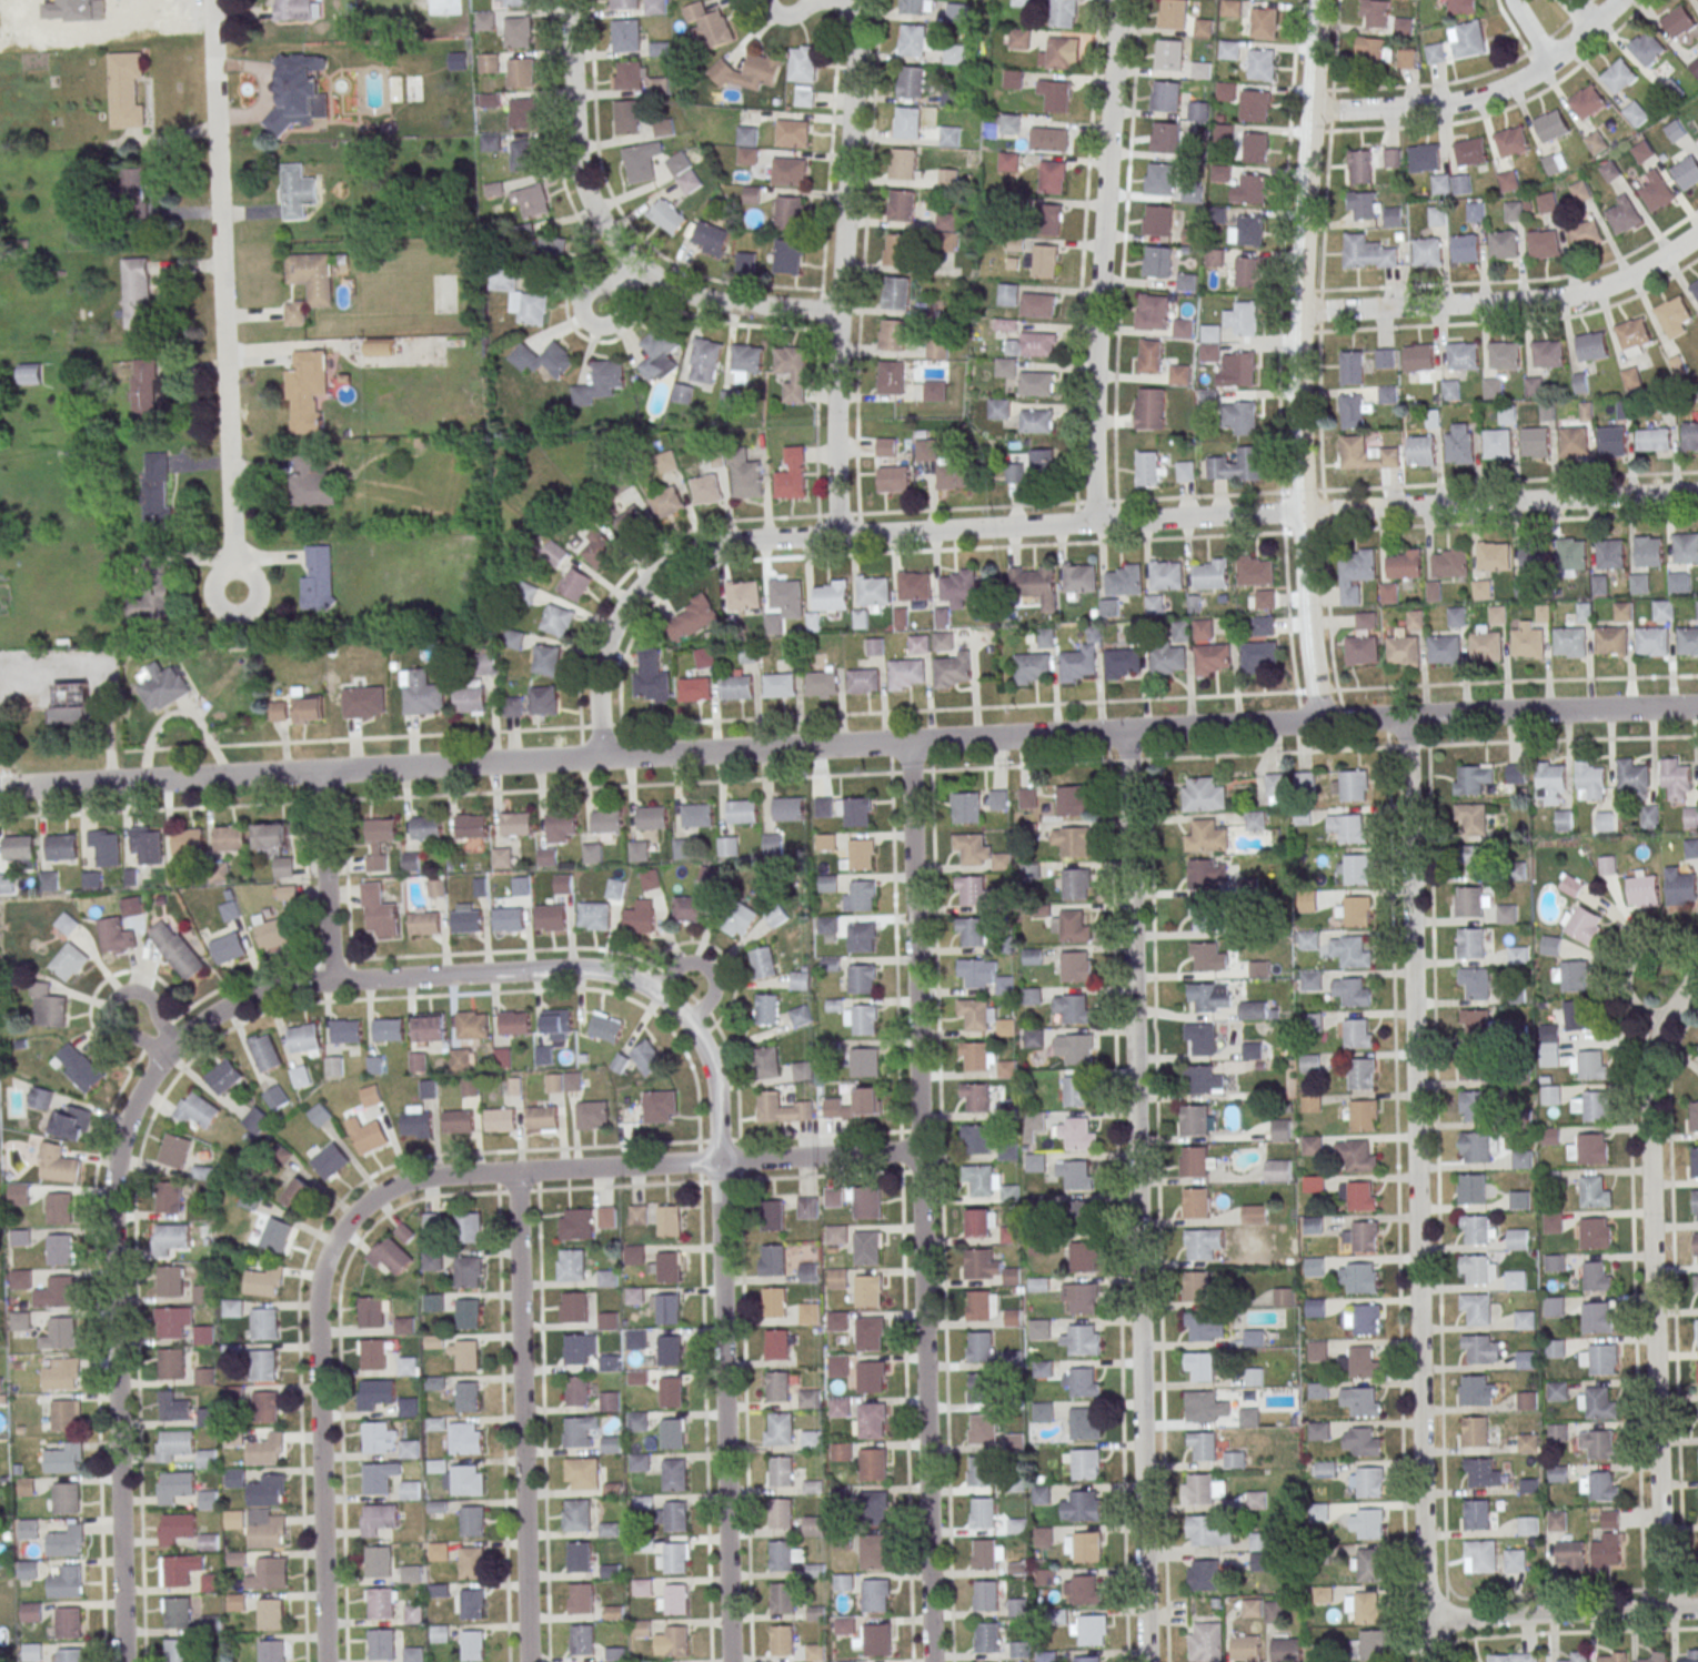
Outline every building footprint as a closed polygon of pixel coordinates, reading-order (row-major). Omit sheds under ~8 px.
[(107,25),(139,25),(139,0),(106,0),(107,25)] [(275,20),(313,20),(313,0),(275,0),(275,20)] [(612,9),(640,9),(640,0),(612,0),(612,9)] [(646,14),(667,14),(667,0),(646,0),(646,14)] [(708,12),(704,0),(703,0),(682,7),(695,42),(705,39),(709,50),(734,40),(722,7),(708,12)] [(901,12),(901,0),(926,0),(925,14),(901,12)] [(1051,27),(1074,29),(1075,16),(1077,16),(1078,0),(1052,0),(1051,27)] [(1162,10),(1162,0),(1189,0),(1186,30),(1158,28),(1159,10),(1162,10)] [(1240,16),(1240,0),(1222,0),(1222,16),(1240,16)] [(1360,16),(1361,0),(1373,0),(1391,1),(1389,28),(1367,27),(1368,17),(1360,16)] [(1448,15),(1476,13),(1475,0),(1448,0),(1448,15)] [(948,4),(967,6),(966,23),(947,22),(948,4)] [(1659,19),(1674,41),(1696,26),(1682,4),(1659,19)] [(1253,8),(1277,9),(1275,38),(1253,37),(1254,21),(1253,21),(1253,8)] [(495,30),(495,13),(476,13),(476,30),(495,30)] [(506,18),(532,17),(533,36),(532,36),(533,46),(506,47),(505,34),(508,34),(506,18)] [(613,20),(613,51),(645,51),(644,19),(613,20)] [(1211,38),(1212,19),(1195,19),(1194,37),(1211,38)] [(1486,52),(1480,20),(1447,26),(1454,59),(1486,52)] [(927,27),(925,57),(900,54),(902,38),(903,24),(927,27)] [(1011,29),(1031,30),(1029,48),(1009,47),(1011,29)] [(1627,47),(1648,68),(1667,50),(1646,29),(1627,47)] [(1048,36),(1046,69),(1072,70),(1072,64),(1078,64),(1081,38),(1048,36)] [(1357,36),(1368,36),(1367,38),(1387,39),(1385,66),(1363,64),(1363,54),(1356,53),(1357,36)] [(1182,40),(1156,40),(1156,70),(1182,70),(1182,40)] [(1220,59),(1238,59),(1238,42),(1220,41),(1220,59)] [(945,44),(965,46),(964,64),(944,63),(945,44)] [(789,81),(816,81),(816,45),(789,45),(789,81)] [(1427,46),(1428,62),(1443,61),(1442,45),(1427,46)] [(1250,49),(1275,50),(1273,79),(1250,78),(1252,62),(1250,62),(1250,49)] [(1398,67),(1415,67),(1415,50),(1398,50),(1398,67)] [(761,92),(763,83),(775,86),(782,59),(750,51),(745,69),(715,61),(711,79),(761,92)] [(111,52),(144,52),(144,78),(138,78),(139,104),(145,104),(147,127),(113,128),(111,52)] [(479,73),(499,73),(499,53),(479,53),(479,73)] [(279,110),(265,110),(265,132),(290,132),(290,120),(313,120),(313,97),(324,97),(324,55),(280,55),(279,110)] [(1697,79),(1697,56),(1687,64),(1697,79)] [(510,59),(535,58),(536,77),(535,77),(535,87),(509,88),(509,74),(510,74),(510,59)] [(1637,76),(1620,58),(1600,78),(1618,96),(1637,76)] [(614,90),(647,90),(647,62),(614,62),(614,90)] [(1209,63),(1192,63),(1192,78),(1209,78),(1209,63)] [(925,67),(923,98),(898,95),(900,78),(901,78),(902,66),(925,67)] [(1005,69),(1024,70),(1023,89),(1004,88),(1005,69)] [(667,91),(667,78),(652,78),(652,91),(667,91)] [(1047,80),(1045,111),(1069,113),(1071,100),(1072,100),(1073,81),(1047,80)] [(1180,82),(1177,113),(1148,111),(1151,93),(1153,93),(1154,80),(1180,82)] [(1216,101),(1236,101),(1236,82),(1216,82),(1216,101)] [(1567,101),(1583,122),(1606,105),(1591,83),(1567,101)] [(814,87),(795,87),(795,106),(814,106),(814,87)] [(1269,91),(1241,91),(1241,121),(1269,121),(1269,91)] [(501,107),(500,93),(480,94),(480,107),(501,107)] [(511,99),(536,98),(537,117),(536,117),(536,127),(511,128),(510,115),(512,115),(511,99)] [(1622,112),(1635,128),(1649,117),(1635,100),(1622,112)] [(640,101),(616,101),(616,134),(640,134),(640,101)] [(1188,120),(1208,121),(1208,102),(1188,102),(1188,120)] [(922,108),(920,139),(893,137),(894,119),(896,119),(897,107),(922,108)] [(1532,121),(1544,145),(1570,132),(1558,108),(1532,121)] [(1002,114),(1022,115),(1021,133),(1001,132),(1002,114)] [(1673,143),(1687,134),(1677,119),(1663,128),(1673,143)] [(674,132),(672,120),(655,123),(657,135),(674,132)] [(775,146),(807,148),(809,121),(776,120),(775,146)] [(1180,123),(1177,155),(1148,152),(1151,134),(1153,135),(1154,121),(1180,123)] [(1232,143),(1232,124),(1214,124),(1214,143),(1232,143)] [(942,125),(961,127),(959,147),(941,145),(942,125)] [(1493,134),(1501,159),(1529,150),(1521,125),(1493,134)] [(757,126),(737,126),(737,165),(757,165),(757,126)] [(1067,129),(1031,128),(1030,150),(1067,151),(1067,129)] [(1594,156),(1608,147),(1597,130),(1583,140),(1594,156)] [(1245,132),(1268,133),(1267,162),(1244,161),(1245,145),(1244,145),(1245,132)] [(501,135),(480,135),(480,151),(501,151),(501,135)] [(1487,164),(1483,138),(1454,142),(1458,168),(1487,164)] [(511,171),(538,170),(536,140),(510,141),(511,171)] [(629,184),(656,179),(651,156),(664,154),(661,141),(622,148),(629,184)] [(1637,164),(1653,157),(1647,141),(1631,147),(1637,164)] [(1439,171),(1439,145),(1409,145),(1409,171),(1439,171)] [(1349,147),(1349,184),(1373,184),(1373,169),(1400,169),(1399,146),(1349,147)] [(917,149),(915,180),(888,178),(890,160),(892,160),(893,148),(917,149)] [(692,167),(684,151),(666,161),(674,176),(692,167)] [(1541,160),(1549,176),(1568,168),(1560,151),(1541,160)] [(1001,152),(1021,153),(1019,171),(999,170),(1001,152)] [(1691,155),(1670,169),(1685,192),(1697,183),(1697,165),(1691,155)] [(805,159),(772,158),(772,184),(805,185),(805,159)] [(1622,175),(1610,159),(1597,168),(1609,184),(1622,175)] [(1042,160),(1041,193),(1064,194),(1065,180),(1066,180),(1067,162),(1042,160)] [(280,164),(282,220),(306,219),(305,206),(317,205),(316,176),(304,176),(304,163),(280,164)] [(1175,165),(1173,198),(1144,195),(1145,178),(1148,178),(1149,163),(1175,165)] [(1212,181),(1229,182),(1229,166),(1213,166),(1212,181)] [(145,168),(122,168),(123,202),(145,202),(145,168)] [(1653,213),(1676,198),(1656,168),(1644,175),(1649,185),(1639,192),(1653,213)] [(686,195),(703,185),(693,169),(676,179),(686,195)] [(940,169),(959,170),(958,188),(938,187),(940,169)] [(1519,189),(1515,170),(1498,173),(1501,192),(1519,189)] [(1242,173),(1265,174),(1264,203),(1232,201),(1233,184),(1240,185),(1242,173)] [(1454,195),(1471,192),(1467,174),(1451,177),(1454,195)] [(1433,194),(1449,194),(1449,175),(1433,175),(1433,194)] [(1577,204),(1592,197),(1584,180),(1569,187),(1577,204)] [(519,221),(552,211),(543,183),(511,192),(519,221)] [(1200,203),(1200,185),(1183,185),(1183,203),(1200,203)] [(744,203),(757,203),(757,187),(744,187),(744,203)] [(915,192),(913,222),(888,220),(890,202),(891,202),(892,190),(915,192)] [(1348,220),(1379,220),(1379,192),(1348,192),(1348,220)] [(1536,196),(1541,214),(1558,210),(1553,192),(1536,196)] [(1603,207),(1617,236),(1642,223),(1627,194),(1603,207)] [(675,237),(689,217),(660,197),(647,217),(675,237)] [(775,230),(801,230),(801,197),(775,197),(775,230)] [(1466,202),(1466,222),(1483,222),(1483,202),(1466,202)] [(1522,222),(1522,202),(1504,202),(1504,222),(1522,222)] [(1037,203),(1036,234),(1059,236),(1061,222),(1063,223),(1064,204),(1037,203)] [(1173,207),(1170,236),(1142,234),(1144,216),(1146,216),(1147,204),(1173,207)] [(1446,206),(1429,206),(1429,225),(1446,225),(1446,206)] [(1384,207),(1384,227),(1401,227),(1401,207),(1384,207)] [(937,212),(957,213),(956,231),(936,230),(937,212)] [(1239,214),(1264,216),(1262,245),(1239,243),(1240,228),(1239,228),(1239,214)] [(1604,243),(1595,218),(1568,228),(1577,253),(1604,243)] [(730,230),(698,220),(690,246),(722,256),(730,230)] [(1530,259),(1560,257),(1558,230),(1528,232),(1530,259)] [(1490,232),(1490,259),(1517,259),(1517,232),(1490,232)] [(912,235),(911,265),(885,263),(886,245),(887,245),(888,233),(912,235)] [(537,258),(563,264),(568,240),(542,234),(537,258)] [(1343,268),(1397,268),(1397,245),(1366,245),(1365,234),(1343,234),(1343,268)] [(1452,235),(1452,262),(1478,262),(1478,235),(1452,235)] [(1413,238),(1413,267),(1440,267),(1440,238),(1413,238)] [(802,240),(774,240),(774,274),(802,274),(802,240)] [(1034,243),(1032,276),(1056,278),(1057,264),(1058,264),(1059,245),(1034,243)] [(1174,248),(1172,278),(1143,275),(1144,258),(1147,258),(1148,245),(1174,248)] [(1221,265),(1222,251),(1207,251),(1207,264),(1221,265)] [(285,254),(330,253),(332,306),(309,308),(307,308),(307,324),(285,325),(285,304),(293,303),(293,301),(308,300),(308,283),(287,283),(285,254)] [(755,253),(735,253),(735,273),(755,273),(755,253)] [(124,259),(149,258),(152,328),(127,328),(124,259)] [(1235,287),(1260,287),(1260,258),(1235,258),(1235,287)] [(1197,291),(1197,273),(1177,273),(1177,291),(1197,291)] [(910,280),(908,310),(883,308),(884,290),(885,290),(886,278),(910,280)] [(491,280),(491,288),(505,288),(505,280),(491,280)] [(1688,287),(1697,302),(1697,280),(1688,287)] [(1018,284),(999,284),(999,305),(1018,305),(1018,284)] [(511,312),(520,312),(520,324),(547,325),(548,293),(511,292),(511,312)] [(1021,317),(1054,317),(1054,294),(1021,294),(1021,317)] [(1168,296),(1166,329),(1136,326),(1137,310),(1139,310),(1141,294),(1168,296)] [(1653,309),(1670,340),(1690,329),(1686,321),(1691,318),(1679,295),(1653,309)] [(1257,302),(1235,302),(1235,313),(1224,313),(1224,324),(1234,324),(1234,335),(1257,335),(1257,302)] [(1192,339),(1193,319),(1173,318),(1173,338),(1192,339)] [(1652,350),(1644,318),(1616,325),(1624,357),(1652,350)] [(906,321),(904,351),(878,349),(880,332),(881,332),(882,319),(906,321)] [(680,346),(662,326),(642,345),(651,354),(637,368),(650,382),(658,375),(662,380),(679,365),(670,355),(680,346)] [(1219,326),(1200,326),(1200,362),(1219,362),(1219,326)] [(1575,337),(1581,363),(1608,357),(1602,331),(1575,337)] [(1019,344),(1007,344),(1007,356),(1056,356),(1056,333),(1019,333),(1019,344)] [(722,343),(695,337),(687,379),(714,384),(722,343)] [(507,358),(524,373),(531,366),(538,373),(544,367),(560,381),(578,360),(554,339),(540,356),(522,341),(507,358)] [(947,339),(926,339),(926,359),(947,359),(947,339)] [(1160,374),(1160,340),(1138,340),(1138,374),(1160,374)] [(1563,367),(1562,341),(1532,342),(1533,368),(1563,367)] [(365,356),(394,356),(394,342),(365,342),(365,356)] [(1448,370),(1477,370),(1477,342),(1448,342),(1448,370)] [(1519,369),(1519,342),(1489,342),(1489,369),(1519,369)] [(748,384),(749,373),(760,374),(762,347),(732,344),(729,383),(748,384)] [(1404,372),(1432,372),(1432,345),(1404,345),(1404,372)] [(805,347),(773,347),(773,371),(783,371),(783,404),(805,404),(805,347)] [(1375,369),(1393,369),(1393,349),(1375,349),(1375,369)] [(293,351),(325,350),(326,394),(317,395),(318,432),(291,433),(291,420),(292,419),(291,399),(287,399),(285,370),(293,370),(293,351)] [(1361,351),(1340,351),(1340,384),(1361,384),(1361,351)] [(1233,363),(1224,363),(1224,376),(1232,376),(1232,386),(1255,386),(1255,353),(1233,353),(1233,363)] [(132,359),(132,418),(157,418),(157,359),(132,359)] [(624,388),(623,359),(593,361),(594,384),(572,385),(573,407),(595,406),(594,397),(615,395),(614,388),(624,388)] [(1015,377),(1015,359),(995,359),(995,377),(1015,377)] [(903,361),(877,361),(877,394),(903,394),(903,361)] [(42,383),(42,363),(19,363),(19,384),(42,383)] [(1169,385),(1188,385),(1188,365),(1169,365),(1169,385)] [(1642,386),(1636,366),(1621,371),(1627,391),(1642,386)] [(1053,395),(1053,372),(1019,372),(1019,395),(1053,395)] [(1584,372),(1572,375),(1577,394),(1589,391),(1584,372)] [(1541,377),(1525,377),(1525,396),(1541,395),(1541,377)] [(1502,398),(1502,379),(1484,379),(1484,398),(1502,398)] [(1459,380),(1443,380),(1443,401),(1459,401),(1459,380)] [(923,381),(923,401),(944,401),(944,381),(923,381)] [(694,387),(676,382),(671,400),(689,405),(694,387)] [(1397,386),(1377,387),(1378,404),(1398,403),(1397,386)] [(1165,390),(1163,429),(1134,427),(1136,397),(1139,397),(1141,387),(1165,390)] [(1363,394),(1340,394),(1340,429),(1365,429),(1365,406),(1363,406),(1363,394)] [(1009,419),(1009,399),(988,399),(988,419),(1009,419)] [(1234,435),(1256,435),(1256,402),(1223,402),(1223,425),(1234,425),(1234,435)] [(1630,419),(1630,402),(1618,402),(1618,419),(1630,419)] [(1498,424),(1516,423),(1515,404),(1497,405),(1498,424)] [(1540,421),(1554,421),(1554,404),(1539,404),(1540,421)] [(1052,410),(1020,410),(1020,432),(1052,432),(1052,410)] [(1445,434),(1447,462),(1456,461),(1457,465),(1476,464),(1474,432),(1468,433),(1467,423),(1453,424),(1453,434),(1445,434)] [(1682,450),(1697,450),(1697,423),(1682,423),(1682,450)] [(1520,429),(1521,455),(1534,455),(1534,459),(1549,457),(1548,427),(1520,429)] [(1561,457),(1588,457),(1588,427),(1561,427),(1561,457)] [(1625,427),(1599,427),(1599,456),(1625,456),(1625,427)] [(1670,450),(1670,429),(1637,429),(1637,450),(1670,450)] [(1484,431),(1485,459),(1511,457),(1510,430),(1484,431)] [(1341,469),(1399,468),(1399,447),(1365,447),(1364,435),(1340,436),(1341,469)] [(1434,466),(1434,436),(1407,436),(1408,466),(1434,466)] [(877,455),(894,455),(894,439),(877,439),(877,455)] [(915,440),(915,460),(935,460),(935,440),(915,440)] [(803,446),(784,446),(784,471),(774,472),(774,498),(804,497),(803,446)] [(1262,480),(1261,446),(1237,447),(1238,458),(1206,458),(1207,481),(1262,480)] [(730,451),(733,499),(763,497),(760,461),(747,462),(746,449),(730,451)] [(1057,449),(1029,449),(1029,475),(1057,475),(1057,449)] [(674,450),(656,454),(661,472),(678,468),(674,450)] [(1165,464),(1157,464),(1157,452),(1136,452),(1136,486),(1158,486),(1158,474),(1165,474),(1165,464)] [(145,453),(168,453),(168,483),(167,483),(167,506),(172,506),(173,527),(157,527),(157,525),(144,525),(143,481),(145,481),(145,453)] [(317,454),(290,454),(291,507),(336,506),(336,473),(317,473),(317,454)] [(1190,462),(1177,462),(1177,481),(1190,481),(1190,462)] [(936,488),(969,488),(969,463),(936,463),(936,488)] [(1006,463),(1006,482),(1025,482),(1025,463),(1006,463)] [(910,492),(910,466),(880,466),(880,492),(910,492)] [(721,502),(718,474),(691,477),(694,505),(721,502)] [(648,497),(659,521),(685,509),(675,485),(648,497)] [(648,523),(633,505),(612,523),(627,540),(648,523)] [(580,552),(597,569),(617,549),(595,527),(586,536),(592,542),(580,552)] [(1697,563),(1697,533),(1670,533),(1670,549),(1673,549),(1673,563),(1697,563)] [(1635,566),(1662,566),(1662,536),(1635,536),(1635,566)] [(1576,571),(1586,570),(1586,538),(1558,539),(1559,576),(1576,575),(1576,571)] [(539,556),(557,569),(569,552),(551,539),(539,556)] [(1597,568),(1623,568),(1623,540),(1597,540),(1597,568)] [(1510,543),(1478,543),(1478,570),(1510,570),(1510,543)] [(307,546),(332,545),(333,596),(338,600),(323,615),(317,608),(303,610),(302,577),(308,576),(307,546)] [(1432,577),(1467,577),(1467,547),(1443,547),(1443,554),(1432,554),(1432,577)] [(1545,547),(1519,547),(1519,570),(1545,570),(1545,547)] [(1375,581),(1375,549),(1351,549),(1352,560),(1339,560),(1340,606),(1362,606),(1361,581),(1375,581)] [(1387,558),(1387,579),(1420,579),(1420,550),(1398,550),(1398,558),(1387,558)] [(1273,557),(1238,557),(1238,585),(1273,585),(1273,557)] [(1193,560),(1193,588),(1227,588),(1227,560),(1193,560)] [(1149,561),(1149,589),(1181,589),(1181,561),(1149,561)] [(1095,592),(1095,563),(1063,563),(1064,593),(1095,592)] [(1140,595),(1140,565),(1105,566),(1105,595),(1140,595)] [(557,589),(579,602),(593,579),(571,566),(557,589)] [(1010,568),(1010,598),(1042,597),(1042,612),(1055,611),(1054,567),(1010,568)] [(898,571),(898,599),(929,599),(929,571),(898,571)] [(940,599),(951,599),(951,608),(963,608),(963,596),(987,596),(987,578),(976,578),(976,571),(940,572),(940,599)] [(1686,592),(1686,573),(1669,573),(1669,592),(1686,592)] [(1649,594),(1648,575),(1630,575),(1630,594),(1649,594)] [(1593,576),(1593,594),(1607,594),(1607,576),(1593,576)] [(1533,577),(1515,577),(1515,598),(1533,598),(1533,577)] [(726,581),(728,610),(761,608),(758,579),(726,581)] [(128,594),(128,619),(169,618),(169,580),(150,580),(150,594),(128,594)] [(847,581),(812,581),(812,610),(847,610),(847,581)] [(1473,599),(1492,599),(1492,581),(1473,581),(1473,599)] [(1428,600),(1440,600),(1439,582),(1427,582),(1428,600)] [(1382,584),(1382,603),(1397,603),(1397,584),(1382,584)] [(1256,592),(1275,591),(1276,608),(1256,610),(1256,592)] [(1146,595),(1163,595),(1164,614),(1147,615),(1146,595)] [(1188,595),(1200,595),(1202,613),(1189,613),(1188,595)] [(662,619),(674,642),(720,620),(708,596),(662,619)] [(1101,600),(1119,598),(1121,616),(1102,617),(1101,600)] [(1654,621),(1674,621),(1674,601),(1654,601),(1654,621)] [(540,629),(567,639),(576,612),(550,602),(540,629)] [(1591,622),(1591,602),(1577,602),(1577,622),(1591,622)] [(1615,621),(1632,621),(1632,602),(1615,602),(1615,621)] [(1506,624),(1506,606),(1490,606),(1490,624),(1506,624)] [(895,608),(911,607),(911,625),(896,626),(895,608)] [(936,608),(950,607),(951,625),(937,626),(936,608)] [(1448,607),(1448,627),(1465,627),(1465,607),(1448,607)] [(1548,619),(1548,607),(1537,607),(1537,619),(1548,619)] [(853,610),(868,608),(870,626),(854,627),(853,610)] [(1408,629),(1424,629),(1424,611),(1408,611),(1408,629)] [(1356,613),(1376,612),(1377,629),(1357,631),(1356,613)] [(766,615),(782,614),(782,632),(767,633),(766,615)] [(1254,617),(1275,616),(1276,634),(1255,636),(1254,617)] [(1194,621),(1213,620),(1214,637),(1195,638),(1194,621)] [(1173,622),(1190,621),(1192,641),(1174,642),(1173,622)] [(1037,628),(1055,627),(1056,647),(1038,648),(1037,628)] [(1595,627),(1627,627),(1628,656),(1610,656),(1610,653),(1596,654),(1595,627)] [(502,645),(520,650),(525,633),(507,628),(502,645)] [(1554,628),(1586,628),(1586,657),(1568,657),(1568,654),(1554,655),(1554,628)] [(1636,628),(1668,628),(1669,657),(1651,657),(1651,654),(1637,655),(1636,628)] [(1678,628),(1697,628),(1697,656),(1692,656),(1692,654),(1678,654),(1678,628)] [(1511,629),(1544,629),(1544,658),(1526,658),(1526,656),(1511,656),(1511,629)] [(1469,633),(1501,632),(1501,661),(1484,662),(1484,658),(1469,658),(1469,633)] [(934,634),(954,633),(955,651),(935,652),(934,634)] [(911,635),(931,634),(931,653),(912,654),(911,635)] [(1386,637),(1418,636),(1419,665),(1401,666),(1401,663),(1387,663),(1386,637)] [(1428,636),(1460,636),(1460,665),(1443,665),(1443,662),(1428,663),(1428,636)] [(867,638),(883,637),(884,655),(868,656),(867,638)] [(1242,644),(1243,674),(1256,673),(1256,669),(1265,668),(1265,665),(1276,665),(1276,642),(1242,644)] [(555,677),(562,649),(538,643),(531,671),(555,677)] [(784,644),(800,643),(801,661),(785,662),(784,644)] [(742,645),(757,644),(758,662),(743,663),(742,645)] [(1195,646),(1196,676),(1209,675),(1209,672),(1218,672),(1218,668),(1229,667),(1228,644),(1195,646)] [(694,651),(698,669),(716,664),(711,647),(694,651)] [(1151,648),(1152,678),(1165,677),(1165,674),(1173,674),(1173,671),(1185,669),(1184,647),(1151,648)] [(1105,649),(1106,679),(1119,678),(1119,675),(1128,675),(1128,672),(1139,671),(1138,648),(1105,649)] [(658,649),(639,649),(639,672),(635,672),(635,701),(670,701),(670,672),(658,672),(658,649)] [(935,658),(936,688),(950,687),(950,684),(957,683),(957,681),(969,679),(968,651),(958,651),(958,657),(935,658)] [(1059,653),(1061,683),(1074,682),(1074,678),(1083,677),(1083,675),(1095,674),(1094,651),(1059,653)] [(478,674),(495,674),(495,653),(478,653),(478,674)] [(1015,655),(1016,685),(1029,684),(1029,681),(1038,679),(1038,677),(1051,676),(1049,653),(1015,655)] [(890,661),(891,691),(904,689),(904,686),(912,686),(912,683),(924,682),(923,659),(890,661)] [(150,681),(137,687),(150,713),(191,694),(177,664),(164,670),(160,662),(144,669),(150,681)] [(430,668),(401,669),(402,715),(444,714),(444,682),(430,682),(430,668)] [(848,669),(850,692),(878,691),(877,668),(848,669)] [(806,673),(807,695),(836,694),(835,672),(806,673)] [(764,675),(765,697),(794,696),(793,674),(764,675)] [(722,676),(723,699),(753,697),(752,675),(722,676)] [(680,701),(711,700),(710,678),(679,678),(680,701)] [(48,707),(49,727),(94,727),(92,683),(55,684),(55,707),(48,707)] [(455,713),(486,713),(486,685),(455,685),(455,713)] [(323,722),(323,698),(305,698),(305,687),(293,687),(293,722),(323,722)] [(344,717),(384,717),(384,687),(344,687),(344,717)] [(557,714),(557,687),(530,687),(530,714),(557,714)] [(504,697),(504,716),(523,716),(523,697),(504,697)] [(270,698),(270,721),(287,721),(287,698),(270,698)] [(1679,758),(1662,758),(1662,790),(1669,790),(1670,801),(1690,801),(1690,767),(1679,767),(1679,758)] [(1638,759),(1618,759),(1618,794),(1649,794),(1649,767),(1638,767),(1638,759)] [(1564,762),(1537,762),(1537,805),(1564,805),(1564,762)] [(1605,799),(1605,762),(1577,762),(1577,799),(1605,799)] [(1524,784),(1524,764),(1507,764),(1507,784),(1524,784)] [(1455,795),(1482,795),(1482,784),(1493,784),(1493,766),(1455,766),(1455,795)] [(1367,801),(1367,771),(1340,771),(1340,781),(1331,781),(1331,793),(1340,793),(1340,801),(1367,801)] [(1266,804),(1285,804),(1285,773),(1266,773),(1266,804)] [(1224,787),(1215,787),(1214,778),(1182,779),(1183,811),(1225,810),(1224,787)] [(1057,816),(1087,816),(1087,786),(1057,786),(1057,816)] [(1020,788),(1020,809),(1036,809),(1036,788),(1020,788)] [(990,811),(1008,810),(1007,789),(989,790),(990,811)] [(980,793),(952,793),(952,823),(980,823),(980,793)] [(773,798),(774,820),(803,819),(802,797),(773,798)] [(815,797),(833,797),(833,817),(816,817),(815,797)] [(838,798),(838,827),(871,827),(871,798),(838,798)] [(727,800),(729,824),(757,822),(756,799),(727,800)] [(682,805),(683,827),(713,826),(712,804),(682,805)] [(1456,804),(1486,804),(1487,835),(1464,835),(1464,820),(1456,820),(1456,804)] [(637,807),(639,829),(667,828),(666,806),(637,807)] [(1659,827),(1659,806),(1641,806),(1641,827),(1659,827)] [(1685,807),(1685,827),(1697,827),(1697,807),(1685,807)] [(592,810),(593,833),(622,832),(622,809),(592,810)] [(1556,832),(1572,832),(1572,810),(1556,810),(1556,832)] [(1245,830),(1264,830),(1264,811),(1245,811),(1245,830)] [(502,814),(503,836),(532,835),(531,812),(502,814)] [(547,813),(547,835),(577,834),(576,812),(547,813)] [(1613,831),(1613,812),(1597,812),(1597,831),(1613,831)] [(456,815),(458,837),(486,836),(485,814),(456,815)] [(1339,843),(1366,843),(1366,815),(1327,815),(1327,833),(1339,833),(1339,843)] [(412,839),(442,839),(442,816),(412,816),(412,839)] [(396,819),(366,819),(367,871),(386,871),(386,841),(396,841),(396,819)] [(1227,850),(1227,830),(1215,830),(1215,819),(1193,819),(1193,850),(1227,850)] [(286,849),(286,824),(255,824),(255,849),(286,849)] [(1019,824),(1038,824),(1038,840),(1019,842),(1019,824)] [(244,825),(214,825),(214,851),(244,851),(244,825)] [(140,864),(160,864),(160,827),(129,827),(129,852),(140,852),(140,864)] [(1063,857),(1088,857),(1088,828),(1052,828),(1052,846),(1063,846),(1063,857)] [(172,854),(202,854),(202,829),(172,829),(172,854)] [(118,865),(118,830),(86,831),(87,852),(97,852),(97,866),(118,865)] [(76,859),(76,833),(45,833),(45,859),(76,859)] [(817,834),(836,833),(837,850),(818,850),(817,834)] [(764,835),(783,834),(784,852),(765,853),(764,835)] [(33,869),(33,835),(4,836),(4,859),(18,859),(18,869),(33,869)] [(720,837),(739,836),(739,854),(721,855),(720,837)] [(675,840),(694,839),(695,857),(676,858),(675,840)] [(874,839),(850,839),(850,859),(840,859),(840,870),(874,870),(874,839)] [(1685,839),(1685,858),(1697,858),(1697,839),(1685,839)] [(631,842),(649,840),(650,858),(631,859),(631,842)] [(584,845),(602,844),(603,862),(584,863),(584,845)] [(1459,846),(1487,846),(1487,874),(1465,875),(1464,859),(1459,859),(1459,846)] [(493,849),(512,848),(513,866),(494,867),(493,849)] [(539,849),(557,848),(559,866),(540,867),(539,849)] [(404,854),(420,853),(421,870),(405,872),(404,854)] [(993,854),(1012,853),(1012,870),(994,870),(993,854)] [(1369,884),(1369,855),(1338,855),(1338,874),(1343,874),(1343,884),(1369,884)] [(275,876),(293,876),(293,857),(275,857),(275,876)] [(1225,865),(1215,865),(1215,857),(1189,857),(1189,890),(1225,890),(1225,865)] [(1599,857),(1600,876),(1616,875),(1615,857),(1599,857)] [(1506,863),(1526,863),(1526,879),(1506,880),(1506,863)] [(181,883),(181,865),(167,865),(167,883),(181,883)] [(1667,905),(1697,904),(1696,875),(1684,876),(1684,867),(1666,867),(1667,905)] [(643,892),(662,888),(658,869),(639,872),(643,892)] [(1063,899),(1088,899),(1088,870),(1063,870),(1063,899)] [(99,871),(82,872),(83,887),(100,886),(99,871)] [(40,872),(40,890),(56,890),(56,872),(40,872)] [(13,893),(13,873),(0,874),(0,893),(13,893)] [(1577,898),(1584,884),(1565,874),(1557,888),(1577,898)] [(555,875),(571,875),(572,893),(556,893),(555,875)] [(820,875),(838,875),(840,892),(821,893),(820,875)] [(984,905),(984,876),(956,876),(956,906),(984,905)] [(1629,876),(1629,907),(1658,907),(1658,876),(1629,876)] [(475,878),(486,877),(488,896),(476,897),(475,878)] [(513,878),(532,877),(533,895),(514,896),(513,878)] [(429,879),(448,879),(449,897),(430,898),(429,879)] [(623,879),(606,879),(606,898),(623,898),(623,879)] [(875,911),(875,881),(852,881),(852,890),(844,890),(844,911),(875,911)] [(397,903),(384,904),(383,882),(362,883),(365,936),(398,934),(397,903)] [(297,900),(297,886),(276,886),(276,900),(297,900)] [(1464,887),(1464,913),(1490,913),(1490,887),(1464,887)] [(1299,890),(1317,890),(1317,911),(1299,913),(1299,890)] [(674,920),(705,920),(705,897),(674,897),(674,920)] [(1370,897),(1344,897),(1344,906),(1337,906),(1337,927),(1370,927),(1370,897)] [(225,922),(240,917),(234,899),(219,904),(225,922)] [(623,932),(655,932),(655,899),(635,899),(635,910),(623,910),(623,932)] [(759,916),(741,902),(721,927),(739,941),(759,916)] [(1190,931),(1219,931),(1219,902),(1190,902),(1190,931)] [(610,903),(579,903),(579,930),(610,930),(610,903)] [(1559,928),(1590,946),(1604,920),(1573,903),(1559,928)] [(535,906),(565,904),(566,930),(546,931),(546,928),(537,928),(535,906)] [(789,918),(780,905),(764,915),(774,928),(789,918)] [(1497,906),(1516,905),(1517,923),(1497,923),(1497,906)] [(494,909),(523,907),(524,930),(495,933),(494,909)] [(452,910),(482,909),(483,933),(454,934),(452,910)] [(410,913),(439,910),(440,934),(411,936),(410,913)] [(1091,942),(1090,920),(1082,920),(1081,910),(1052,911),(1052,933),(1060,932),(1060,942),(1091,942)] [(80,923),(65,911),(55,925),(69,936),(80,923)] [(262,950),(291,941),(284,919),(268,924),(265,914),(252,918),(262,950)] [(133,930),(123,931),(121,916),(98,920),(104,955),(137,949),(133,930)] [(835,918),(825,918),(825,931),(835,931),(835,918)] [(958,946),(986,946),(986,918),(958,918),(958,946)] [(206,965),(166,919),(147,935),(187,982),(206,965)] [(1244,920),(1264,919),(1265,937),(1245,937),(1244,920)] [(848,925),(872,924),(873,951),(848,953),(848,925)] [(1457,959),(1479,959),(1479,929),(1457,929),(1457,959)] [(1299,933),(1319,931),(1319,949),(1299,950),(1299,933)] [(210,941),(218,965),(247,956),(239,932),(210,941)] [(995,936),(1014,935),(1014,953),(995,954),(995,936)] [(1540,954),(1559,956),(1561,937),(1542,935),(1540,954)] [(1373,968),(1342,968),(1342,956),(1330,957),(1329,939),(1340,939),(1340,937),(1364,936),(1364,951),(1373,951),(1373,968)] [(90,957),(69,941),(49,967),(69,983),(90,957)] [(1193,942),(1193,971),(1227,971),(1227,953),(1217,953),(1217,942),(1193,942)] [(750,950),(756,980),(777,976),(771,946),(750,950)] [(1508,947),(1528,946),(1528,964),(1508,965),(1508,947)] [(1024,948),(1042,948),(1043,965),(1024,966),(1024,948)] [(1092,981),(1092,951),(1061,951),(1061,981),(1092,981)] [(1249,960),(1269,959),(1269,977),(1250,978),(1249,960)] [(1587,961),(1555,961),(1555,981),(1561,981),(1562,992),(1587,991),(1587,961)] [(850,966),(873,965),(873,993),(850,994),(850,966)] [(1458,968),(1489,968),(1490,999),(1467,1000),(1467,985),(1459,985),(1458,968)] [(809,972),(791,972),(791,990),(809,990),(809,972)] [(1303,973),(1322,973),(1323,989),(1303,990),(1303,973)] [(996,977),(1015,976),(1015,994),(996,995),(996,977)] [(1372,1006),(1344,1006),(1343,996),(1334,996),(1333,980),(1343,980),(1343,978),(1363,978),(1363,989),(1372,989),(1372,1006)] [(32,1026),(65,1027),(66,997),(50,996),(50,983),(33,983),(32,1026)] [(1230,984),(1194,984),(1194,1011),(1230,1011),(1230,984)] [(1023,987),(1042,987),(1042,1005),(1023,1005),(1023,987)] [(1505,988),(1525,987),(1526,1005),(1506,1005),(1505,988)] [(779,994),(756,994),(756,1025),(779,1025),(779,994)] [(1091,1022),(1091,995),(1053,995),(1053,1014),(1056,1014),(1056,1023),(1091,1022)] [(963,1000),(987,1000),(987,1028),(964,1028),(963,1000)] [(1564,1001),(1565,1031),(1589,1030),(1588,1000),(1564,1001)] [(1268,1002),(1238,1002),(1238,1019),(1268,1019),(1268,1002)] [(787,1010),(792,1027),(812,1022),(808,1005),(787,1010)] [(853,1007),(876,1006),(877,1034),(853,1035),(853,1007)] [(542,1010),(571,1009),(572,1031),(543,1034),(542,1010)] [(499,1013),(529,1010),(530,1034),(501,1035),(499,1013)] [(1461,1010),(1489,1010),(1489,1039),(1467,1039),(1466,1024),(1461,1024),(1461,1010)] [(616,1044),(624,1021),(595,1012),(587,1035),(616,1044)] [(1303,1015),(1323,1014),(1323,1031),(1303,1031),(1303,1015)] [(459,1016),(488,1015),(489,1037),(460,1039),(459,1016)] [(373,1018),(402,1016),(404,1041),(374,1042),(373,1018)] [(415,1017),(445,1016),(446,1040),(418,1042),(415,1017)] [(331,1020),(360,1019),(361,1041),(332,1044),(331,1020)] [(1343,1019),(1366,1019),(1367,1049),(1344,1049),(1343,1019)] [(291,1056),(320,1052),(316,1023),(286,1028),(291,1056)] [(1214,1055),(1214,1024),(1184,1024),(1184,1044),(1194,1044),(1194,1055),(1214,1055)] [(1508,1026),(1528,1025),(1528,1042),(1508,1044),(1508,1026)] [(1539,1025),(1559,1025),(1560,1041),(1540,1042),(1539,1025)] [(245,1040),(262,1074),(283,1064),(267,1030),(245,1040)] [(1042,1046),(1042,1030),(1025,1030),(1025,1046),(1042,1046)] [(1062,1065),(1094,1065),(1094,1034),(1062,1034),(1062,1065)] [(628,1053),(644,1074),(665,1058),(649,1037),(628,1053)] [(87,1094),(105,1074),(68,1042),(50,1062),(87,1094)] [(964,1042),(987,1042),(987,1070),(964,1070),(964,1042)] [(1244,1044),(1262,1042),(1263,1060),(1244,1060),(1244,1044)] [(1539,1044),(1559,1042),(1559,1060),(1539,1061),(1539,1044)] [(552,1064),(552,1047),(535,1047),(535,1064),(552,1064)] [(779,1078),(777,1047),(753,1048),(754,1079),(779,1078)] [(851,1049),(877,1048),(877,1076),(852,1077),(851,1049)] [(450,1070),(470,1070),(470,1049),(450,1049),(450,1070)] [(1606,1051),(1572,1051),(1572,1080),(1606,1080),(1606,1051)] [(425,1072),(425,1052),(409,1052),(409,1072),(425,1072)] [(1300,1055),(1320,1055),(1322,1072),(1302,1072),(1300,1055)] [(382,1073),(382,1056),(367,1056),(367,1073),(382,1073)] [(220,1097),(243,1076),(226,1057),(203,1078),(220,1097)] [(342,1075),(341,1057),(326,1057),(326,1076),(342,1075)] [(1349,1059),(1373,1059),(1373,1089),(1349,1089),(1349,1059)] [(1460,1080),(1485,1080),(1485,1060),(1460,1060),(1460,1080)] [(792,1080),(813,1079),(812,1061),(792,1062),(792,1080)] [(288,1070),(295,1089),(312,1083),(305,1064),(288,1070)] [(1223,1094),(1223,1075),(1212,1075),(1212,1066),(1187,1066),(1187,1094),(1223,1094)] [(562,1073),(545,1074),(546,1092),(581,1091),(580,1072),(562,1073)] [(1064,1106),(1089,1106),(1089,1077),(1064,1077),(1064,1106)] [(461,1096),(478,1096),(478,1078),(461,1078),(461,1096)] [(437,1098),(437,1080),(420,1080),(420,1098),(437,1098)] [(359,1089),(365,1107),(382,1102),(377,1083),(359,1089)] [(262,1094),(274,1111),(289,1100),(278,1084),(262,1094)] [(999,1091),(990,1091),(990,1084),(961,1084),(961,1112),(999,1112),(999,1091)] [(53,1092),(33,1086),(27,1104),(47,1111),(53,1092)] [(1541,1087),(1560,1086),(1561,1104),(1541,1105),(1541,1087)] [(879,1087),(852,1087),(852,1098),(823,1099),(824,1118),(880,1117),(879,1087)] [(205,1133),(220,1109),(188,1089),(173,1112),(205,1133)] [(676,1122),(676,1091),(643,1091),(643,1122),(676,1122)] [(814,1122),(814,1101),(779,1101),(779,1091),(756,1091),(756,1122),(814,1122)] [(1461,1091),(1461,1122),(1489,1122),(1489,1091),(1461,1091)] [(1611,1091),(1583,1091),(1583,1100),(1572,1100),(1572,1111),(1584,1111),(1584,1121),(1611,1121),(1611,1091)] [(1303,1096),(1320,1096),(1322,1114),(1303,1114),(1303,1096)] [(1349,1100),(1374,1100),(1374,1130),(1350,1130),(1349,1100)] [(306,1114),(319,1128),(333,1116),(320,1101),(306,1114)] [(576,1102),(607,1101),(609,1125),(599,1126),(599,1128),(579,1129),(576,1102)] [(1690,1102),(1690,1132),(1697,1132),(1697,1102),(1690,1102)] [(240,1122),(256,1136),(271,1118),(254,1104),(240,1122)] [(528,1108),(557,1106),(559,1129),(529,1131),(528,1108)] [(1180,1106),(1180,1135),(1207,1135),(1207,1106),(1180,1106)] [(53,1114),(53,1138),(87,1138),(87,1108),(68,1108),(68,1114),(53,1114)] [(485,1109),(514,1108),(515,1131),(486,1132),(485,1109)] [(444,1111),(473,1109),(474,1132),(445,1135),(444,1111)] [(402,1114),(431,1111),(432,1135),(403,1137),(402,1114)] [(368,1124),(362,1112),(344,1121),(361,1156),(389,1143),(378,1119),(368,1124)] [(1044,1131),(1044,1112),(1028,1112),(1028,1131),(1044,1131)] [(1059,1118),(1059,1150),(1097,1150),(1097,1133),(1089,1133),(1089,1118),(1059,1118)] [(1273,1119),(1290,1119),(1290,1140),(1274,1141),(1273,1119)] [(989,1154),(989,1125),(962,1125),(962,1154),(989,1154)] [(181,1169),(191,1140),(167,1132),(157,1161),(181,1169)] [(1460,1134),(1490,1132),(1491,1162),(1466,1164),(1466,1155),(1461,1155),(1460,1134)] [(1578,1135),(1605,1134),(1605,1141),(1608,1141),(1608,1164),(1578,1165),(1578,1135)] [(1304,1138),(1322,1137),(1323,1155),(1304,1155),(1304,1138)] [(350,1164),(334,1140),(309,1156),(324,1180),(350,1164)] [(1345,1141),(1368,1141),(1369,1170),(1346,1171),(1345,1141)] [(62,1144),(42,1142),(38,1178),(78,1182),(80,1159),(60,1157),(62,1144)] [(999,1160),(1017,1160),(1017,1147),(999,1147),(999,1160)] [(1213,1176),(1213,1157),(1208,1157),(1208,1147),(1180,1147),(1179,1176),(1213,1176)] [(1513,1151),(1533,1150),(1534,1168),(1514,1169),(1513,1151)] [(1026,1172),(1045,1172),(1045,1154),(1026,1154),(1026,1172)] [(1067,1190),(1093,1190),(1093,1161),(1057,1161),(1057,1179),(1067,1179),(1067,1190)] [(1267,1161),(1292,1161),(1292,1181),(1267,1181),(1267,1161)] [(210,1180),(210,1167),(193,1166),(193,1179),(210,1180)] [(963,1196),(999,1196),(999,1166),(963,1166),(963,1196)] [(1485,1174),(1486,1205),(1458,1205),(1457,1185),(1460,1185),(1460,1175),(1485,1174)] [(297,1212),(315,1188),(297,1175),(279,1199),(297,1212)] [(1602,1175),(1604,1191),(1611,1190),(1612,1207),(1581,1208),(1580,1176),(1602,1175)] [(1305,1183),(1306,1185),(1310,1184),(1313,1192),(1323,1188),(1319,1178),(1305,1183)] [(1348,1181),(1372,1181),(1372,1211),(1348,1211),(1348,1181)] [(180,1182),(156,1182),(156,1212),(179,1212),(180,1182)] [(1018,1199),(1018,1186),(1003,1186),(1003,1199),(1018,1199)] [(824,1207),(842,1207),(842,1187),(824,1187),(824,1207)] [(855,1187),(878,1187),(880,1217),(856,1217),(855,1187)] [(1214,1189),(1183,1189),(1183,1218),(1214,1218),(1214,1189)] [(1509,1192),(1529,1191),(1530,1209),(1510,1209),(1509,1192)] [(47,1193),(47,1224),(72,1224),(72,1193),(47,1193)] [(797,1219),(816,1219),(816,1198),(797,1198),(797,1219)] [(758,1201),(782,1200),(782,1230),(760,1231),(758,1201)] [(1091,1201),(1070,1201),(1071,1229),(1091,1228),(1091,1201)] [(629,1224),(647,1224),(647,1205),(629,1205),(629,1224)] [(615,1206),(597,1206),(597,1227),(615,1227),(615,1206)] [(656,1206),(679,1206),(680,1236),(656,1237),(656,1206)] [(1266,1206),(1244,1206),(1244,1220),(1266,1220),(1266,1206)] [(565,1209),(589,1209),(590,1238),(566,1239),(565,1209)] [(995,1236),(995,1209),(966,1209),(966,1236),(995,1236)] [(455,1242),(480,1242),(480,1213),(455,1213),(455,1242)] [(1544,1213),(1544,1233),(1562,1233),(1562,1213),(1544,1213)] [(259,1243),(283,1252),(293,1226),(270,1216),(259,1243)] [(1461,1217),(1489,1216),(1489,1245),(1466,1246),(1466,1230),(1461,1230),(1461,1217)] [(1305,1217),(1323,1217),(1324,1233),(1305,1235),(1305,1217)] [(1607,1218),(1607,1226),(1611,1226),(1612,1248),(1581,1249),(1580,1219),(1607,1218)] [(1353,1222),(1376,1221),(1377,1251),(1354,1252),(1353,1222)] [(155,1225),(189,1223),(189,1247),(168,1248),(168,1256),(152,1257),(152,1236),(157,1236),(155,1225)] [(846,1244),(846,1226),(826,1226),(826,1244),(846,1244)] [(1002,1242),(1020,1242),(1020,1226),(1002,1226),(1002,1242)] [(10,1246),(29,1246),(29,1230),(10,1230),(10,1246)] [(1186,1230),(1186,1261),(1213,1261),(1213,1250),(1223,1250),(1223,1230),(1186,1230)] [(1509,1232),(1529,1231),(1529,1249),(1509,1250),(1509,1232)] [(855,1232),(877,1232),(878,1262),(855,1263),(855,1232)] [(73,1234),(47,1234),(47,1265),(73,1265),(73,1234)] [(412,1259),(387,1234),(366,1256),(376,1266),(381,1261),(396,1275),(412,1259)] [(1097,1242),(1071,1242),(1071,1272),(1097,1272),(1097,1242)] [(761,1246),(783,1245),(784,1275),(761,1276),(761,1246)] [(623,1264),(643,1264),(643,1246),(623,1246),(623,1264)] [(967,1249),(991,1249),(991,1279),(968,1279),(967,1249)] [(560,1250),(583,1250),(584,1280),(561,1280),(560,1250)] [(441,1252),(420,1252),(420,1271),(441,1271),(441,1252)] [(655,1252),(679,1252),(680,1282),(656,1282),(655,1252)] [(1565,1255),(1545,1255),(1545,1271),(1565,1271),(1565,1255)] [(1461,1256),(1489,1256),(1490,1286),(1468,1287),(1467,1272),(1463,1273),(1461,1256)] [(454,1257),(478,1257),(478,1287),(455,1287),(454,1257)] [(1306,1259),(1325,1259),(1325,1276),(1307,1277),(1306,1259)] [(1611,1262),(1584,1262),(1584,1290),(1611,1290),(1611,1262)] [(1349,1263),(1373,1263),(1374,1292),(1350,1293),(1349,1263)] [(799,1264),(799,1282),(816,1282),(816,1264),(799,1264)] [(157,1267),(183,1266),(183,1297),(158,1297),(157,1267)] [(247,1270),(243,1292),(278,1298),(283,1268),(267,1266),(266,1273),(247,1270)] [(828,1288),(846,1288),(846,1269),(828,1269),(828,1288)] [(1018,1284),(1018,1269),(1004,1269),(1004,1284),(1018,1284)] [(10,1270),(30,1270),(31,1289),(11,1289),(10,1270)] [(598,1286),(617,1286),(617,1270),(598,1270),(598,1286)] [(1507,1271),(1526,1271),(1527,1289),(1507,1289),(1507,1271)] [(1210,1301),(1210,1272),(1183,1272),(1183,1301),(1210,1301)] [(33,1306),(76,1306),(76,1276),(45,1276),(45,1287),(33,1287),(33,1306)] [(856,1277),(878,1277),(880,1306),(856,1307),(856,1277)] [(1049,1279),(1030,1279),(1030,1291),(1049,1291),(1049,1279)] [(1063,1285),(1097,1283),(1097,1313),(1071,1313),(1071,1301),(1063,1301),(1063,1285)] [(192,1286),(211,1285),(211,1302),(193,1303),(192,1286)] [(762,1288),(785,1287),(785,1317),(763,1318),(762,1288)] [(1275,1289),(1294,1288),(1294,1306),(1275,1306),(1275,1289)] [(563,1292),(585,1291),(586,1321),(564,1322),(563,1292)] [(968,1291),(991,1291),(992,1321),(968,1321),(968,1291)] [(443,1294),(424,1294),(424,1312),(443,1312),(443,1294)] [(655,1295),(679,1295),(679,1324),(656,1324),(655,1295)] [(1460,1295),(1490,1295),(1491,1326),(1468,1326),(1468,1310),(1460,1310),(1460,1295)] [(360,1297),(382,1297),(383,1327),(360,1327),(360,1297)] [(1546,1298),(1565,1297),(1566,1315),(1546,1316),(1546,1298)] [(223,1300),(241,1299),(242,1317),(223,1318),(223,1300)] [(455,1299),(479,1299),(479,1329),(456,1330),(455,1299)] [(1307,1300),(1326,1299),(1327,1317),(1308,1317),(1307,1300)] [(1609,1302),(1610,1310),(1614,1310),(1615,1332),(1584,1334),(1583,1303),(1609,1302)] [(818,1303),(799,1304),(799,1325),(819,1324),(818,1303)] [(1354,1305),(1378,1305),(1378,1334),(1355,1334),(1354,1305)] [(157,1308),(191,1307),(192,1324),(183,1324),(183,1338),(158,1338),(157,1308)] [(252,1309),(274,1309),(275,1339),(253,1339),(252,1309)] [(1005,1327),(1021,1327),(1021,1309),(1005,1309),(1005,1327)] [(1516,1312),(1536,1311),(1536,1329),(1517,1330),(1516,1312)] [(10,1312),(29,1312),(30,1329),(11,1330),(10,1312)] [(617,1312),(599,1312),(599,1330),(617,1330),(617,1312)] [(828,1330),(846,1330),(846,1313),(828,1313),(828,1330)] [(1224,1341),(1224,1323),(1212,1323),(1212,1313),(1186,1313),(1186,1341),(1224,1341)] [(38,1336),(38,1348),(74,1347),(73,1317),(48,1318),(49,1336),(38,1336)] [(395,1317),(395,1333),(413,1333),(413,1317),(395,1317)] [(857,1319),(880,1319),(881,1349),(858,1349),(857,1319)] [(1030,1339),(1050,1339),(1050,1320),(1030,1320),(1030,1339)] [(193,1327),(212,1326),(212,1343),(194,1344),(193,1327)] [(1071,1326),(1093,1326),(1094,1356),(1071,1356),(1071,1326)] [(1245,1330),(1264,1329),(1264,1347),(1246,1347),(1245,1330)] [(764,1330),(787,1330),(787,1359),(765,1360),(764,1330)] [(645,1331),(626,1331),(626,1350),(645,1350),(645,1331)] [(969,1332),(992,1331),(993,1361),(969,1362),(969,1332)] [(564,1334),(586,1334),(587,1364),(565,1364),(564,1334)] [(656,1336),(680,1336),(680,1366),(657,1366),(656,1336)] [(1499,1336),(1463,1336),(1463,1363),(1499,1363),(1499,1336)] [(362,1340),(384,1339),(385,1369),(362,1370),(362,1340)] [(454,1341),(478,1340),(478,1370),(455,1371),(454,1341)] [(1547,1340),(1567,1340),(1567,1358),(1547,1358),(1547,1340)] [(1309,1342),(1328,1342),(1329,1359),(1310,1360),(1309,1342)] [(222,1344),(241,1343),(241,1361),(223,1362),(222,1344)] [(1617,1374),(1617,1364),(1620,1364),(1619,1344),(1590,1346),(1592,1376),(1617,1374)] [(1350,1348),(1374,1347),(1374,1377),(1350,1378),(1350,1348)] [(158,1349),(183,1349),(184,1379),(158,1380),(158,1349)] [(251,1351),(274,1350),(274,1380),(252,1381),(251,1351)] [(1518,1352),(1537,1351),(1538,1369),(1518,1370),(1518,1352)] [(1186,1353),(1186,1381),(1213,1381),(1213,1353),(1186,1353)] [(617,1371),(617,1354),(599,1354),(599,1371),(617,1371)] [(846,1375),(846,1356),(828,1356),(828,1375),(846,1375)] [(52,1358),(79,1357),(80,1379),(76,1379),(76,1389),(43,1390),(42,1367),(52,1367),(52,1358)] [(416,1375),(416,1357),(398,1357),(398,1375),(416,1375)] [(1052,1361),(1034,1361),(1034,1378),(1052,1378),(1052,1361)] [(857,1362),(881,1362),(881,1392),(858,1392),(857,1362)] [(1071,1368),(1094,1367),(1094,1397),(1072,1398),(1071,1368)] [(194,1369),(213,1368),(213,1383),(195,1383),(194,1369)] [(1246,1369),(1265,1368),(1265,1386),(1246,1386),(1246,1369)] [(766,1372),(788,1372),(790,1402),(767,1402),(766,1372)] [(969,1373),(992,1373),(993,1403),(969,1403),(969,1373)] [(565,1377),(589,1376),(589,1406),(566,1407),(565,1377)] [(1460,1376),(1460,1406),(1495,1406),(1495,1376),(1460,1376)] [(660,1378),(682,1377),(683,1407),(660,1408),(660,1378)] [(357,1380),(357,1410),(382,1410),(382,1402),(394,1402),(394,1381),(357,1380)] [(455,1382),(479,1382),(479,1412),(456,1412),(455,1382)] [(1549,1383),(1569,1382),(1570,1400),(1550,1401),(1549,1383)] [(1310,1383),(1329,1383),(1329,1401),(1310,1401),(1310,1383)] [(224,1387),(242,1387),(243,1404),(224,1404),(224,1387)] [(1352,1388),(1375,1387),(1376,1417),(1353,1418),(1352,1388)] [(1610,1387),(1611,1402),(1619,1402),(1619,1419),(1589,1419),(1588,1388),(1610,1387)] [(158,1390),(159,1402),(160,1402),(160,1420),(190,1419),(190,1400),(173,1400),(173,1390),(158,1390)] [(819,1408),(819,1390),(798,1391),(798,1408),(819,1408)] [(1192,1392),(1215,1391),(1215,1421),(1193,1422),(1192,1392)] [(278,1392),(253,1392),(253,1422),(278,1422),(278,1392)] [(620,1411),(620,1392),(599,1392),(599,1411),(620,1411)] [(1518,1392),(1538,1392),(1538,1410),(1519,1410),(1518,1392)] [(399,1398),(399,1416),(417,1416),(417,1398),(399,1398)] [(847,1399),(831,1399),(831,1416),(847,1416),(847,1399)] [(77,1430),(77,1400),(51,1400),(51,1430),(77,1430)] [(1033,1422),(1052,1422),(1052,1403),(1033,1403),(1033,1422)] [(860,1406),(882,1406),(883,1436),(861,1436),(860,1406)] [(198,1409),(215,1408),(215,1426),(198,1427),(198,1409)] [(1071,1409),(1094,1408),(1094,1438),(1072,1439),(1071,1409)] [(1240,1409),(1259,1408),(1259,1426),(1242,1426),(1240,1409)] [(647,1431),(647,1412),(628,1412),(628,1431),(647,1431)] [(768,1414),(791,1414),(792,1444),(768,1444),(768,1414)] [(972,1414),(995,1414),(995,1444),(973,1444),(972,1414)] [(429,1432),(444,1427),(441,1417),(426,1421),(429,1432)] [(1488,1417),(1488,1447),(1466,1448),(1465,1418),(1488,1417)] [(565,1418),(589,1418),(589,1448),(566,1448),(565,1418)] [(660,1419),(683,1419),(684,1449),(661,1449),(660,1419)] [(363,1422),(386,1422),(388,1452),(364,1452),(363,1422)] [(1312,1423),(1330,1422),(1332,1440),(1313,1440),(1312,1423)] [(450,1423),(474,1423),(474,1430),(482,1430),(482,1452),(451,1453),(450,1423)] [(1549,1426),(1569,1424),(1570,1442),(1550,1442),(1549,1426)] [(224,1428),(243,1428),(243,1446),(225,1446),(224,1428)] [(1380,1456),(1380,1428),(1344,1428),(1344,1456),(1380,1456)] [(161,1431),(193,1431),(194,1454),(172,1454),(172,1463),(157,1463),(157,1442),(161,1442),(161,1431)] [(247,1441),(247,1464),(279,1464),(279,1453),(283,1453),(283,1431),(268,1431),(268,1441),(247,1441)] [(822,1451),(822,1431),(801,1431),(801,1451),(822,1451)] [(1618,1459),(1618,1431),(1581,1431),(1581,1448),(1591,1448),(1591,1459),(1618,1459)] [(1188,1433),(1215,1432),(1215,1461),(1195,1461),(1194,1446),(1188,1447),(1188,1433)] [(1520,1434),(1539,1434),(1540,1452),(1520,1452),(1520,1434)] [(621,1437),(601,1437),(601,1453),(621,1453),(621,1437)] [(417,1457),(417,1441),(400,1441),(400,1457),(417,1457)] [(45,1473),(82,1473),(82,1443),(45,1443),(45,1473)] [(851,1443),(831,1443),(831,1460),(851,1460),(851,1443)] [(862,1450),(884,1449),(885,1479),(862,1480),(862,1450)] [(198,1450),(215,1450),(217,1468),(198,1468),(198,1450)] [(1074,1450),(1097,1450),(1098,1480),(1075,1480),(1074,1450)] [(1245,1452),(1224,1452),(1224,1468),(1245,1468),(1245,1452)] [(650,1471),(650,1454),(629,1454),(629,1471),(650,1471)] [(770,1457),(793,1457),(793,1487),(771,1487),(770,1457)] [(969,1457),(993,1457),(994,1485),(971,1487),(969,1457)] [(565,1458),(565,1489),(598,1489),(598,1458),(565,1458)] [(1493,1458),(1494,1488),(1470,1488),(1469,1458),(1493,1458)] [(663,1460),(685,1460),(686,1490),(663,1490),(663,1460)] [(1335,1462),(1315,1462),(1315,1477),(1335,1477),(1335,1462)] [(363,1463),(400,1463),(401,1475),(389,1475),(390,1493),(364,1494),(363,1463)] [(452,1465),(476,1465),(476,1472),(483,1472),(484,1494),(452,1495),(452,1465)] [(1568,1482),(1568,1467),(1550,1467),(1550,1482),(1568,1482)] [(1358,1469),(1381,1468),(1383,1498),(1358,1498),(1358,1469)] [(225,1470),(244,1470),(244,1488),(227,1488),(225,1470)] [(162,1473),(194,1472),(195,1495),(173,1495),(173,1504),(158,1504),(158,1483),(162,1483),(162,1473)] [(248,1482),(249,1505),(281,1505),(281,1493),(285,1493),(285,1473),(262,1474),(262,1482),(248,1482)] [(1618,1501),(1618,1473),(1582,1473),(1582,1501),(1618,1501)] [(1214,1474),(1189,1474),(1189,1503),(1225,1503),(1225,1482),(1214,1482),(1214,1474)] [(418,1481),(400,1481),(400,1497),(418,1497),(418,1481)] [(54,1483),(78,1483),(78,1513),(56,1513),(54,1483)] [(1034,1487),(1034,1504),(1050,1504),(1050,1487),(1034,1487)] [(199,1492),(217,1491),(217,1509),(199,1510),(199,1492)] [(1100,1521),(1100,1491),(1071,1491),(1071,1500),(1062,1500),(1062,1521),(1100,1521)] [(1248,1509),(1267,1509),(1267,1491),(1248,1491),(1248,1509)] [(863,1493),(886,1492),(886,1522),(864,1523),(863,1493)] [(972,1498),(995,1498),(995,1528),(973,1528),(972,1498)] [(768,1499),(791,1499),(792,1529),(768,1530),(768,1499)] [(566,1500),(590,1500),(590,1530),(567,1531),(566,1500)] [(1489,1500),(1490,1530),(1467,1531),(1466,1501),(1489,1500)] [(664,1502),(687,1502),(687,1532),(665,1532),(664,1502)] [(362,1533),(395,1533),(395,1504),(362,1504),(362,1533)] [(461,1507),(483,1507),(484,1537),(461,1537),(461,1507)] [(285,1509),(249,1509),(249,1547),(285,1547),(285,1509)] [(1359,1509),(1383,1509),(1383,1539),(1359,1539),(1359,1509)] [(224,1511),(242,1511),(243,1529),(224,1529),(224,1511)] [(1550,1512),(1568,1512),(1568,1531),(1550,1532),(1550,1512)] [(1602,1529),(1620,1529),(1620,1512),(1602,1512),(1602,1529)] [(163,1514),(195,1513),(197,1538),(174,1538),(174,1545),(159,1547),(159,1525),(163,1525),(163,1514)] [(821,1516),(803,1516),(803,1535),(821,1535),(821,1516)] [(1188,1546),(1231,1546),(1231,1517),(1188,1517),(1188,1546)] [(1520,1518),(1540,1517),(1540,1534),(1520,1535),(1520,1518)] [(19,1520),(38,1519),(38,1538),(19,1539),(19,1520)] [(1009,1519),(1009,1534),(1028,1534),(1028,1519),(1009,1519)] [(47,1532),(48,1557),(80,1555),(79,1545),(83,1544),(83,1523),(67,1523),(68,1532),(47,1532)] [(600,1523),(600,1537),(618,1537),(618,1523),(600,1523)] [(1052,1528),(1036,1528),(1036,1545),(1052,1545),(1052,1528)] [(1593,1566),(1621,1566),(1621,1531),(1604,1531),(1604,1542),(1593,1542),(1593,1566)] [(200,1534),(218,1533),(219,1551),(200,1552),(200,1534)] [(1067,1563),(1102,1563),(1102,1533),(1067,1533),(1067,1563)] [(1251,1552),(1271,1552),(1271,1533),(1251,1533),(1251,1552)] [(861,1534),(886,1534),(887,1568),(862,1569),(861,1534)] [(974,1540),(996,1540),(997,1570),(975,1570),(974,1540)] [(770,1541),(792,1541),(793,1571),(771,1571),(770,1541)] [(1497,1541),(1498,1572),(1475,1573),(1475,1558),(1467,1558),(1466,1541),(1497,1541)] [(567,1542),(591,1542),(591,1572),(569,1572),(567,1542)] [(1566,1570),(1585,1570),(1585,1542),(1557,1542),(1557,1564),(1566,1564),(1566,1570)] [(663,1544),(686,1543),(686,1573),(664,1574),(663,1544)] [(366,1548),(390,1547),(390,1577),(368,1578),(366,1548)] [(460,1548),(482,1548),(483,1578),(461,1579),(460,1548)] [(1384,1549),(1355,1549),(1355,1582),(1384,1582),(1384,1549)] [(1506,1551),(1527,1550),(1527,1572),(1507,1572),(1506,1551)] [(228,1552),(245,1552),(247,1565),(228,1565),(228,1552)] [(1270,1554),(1252,1554),(1252,1571),(1270,1571),(1270,1554)] [(163,1557),(188,1557),(189,1587),(164,1588),(163,1557)] [(258,1559),(280,1558),(281,1588),(245,1589),(245,1577),(258,1577),(258,1559)] [(1194,1560),(1218,1560),(1219,1590),(1190,1590),(1189,1569),(1194,1569),(1194,1560)] [(19,1561),(37,1561),(38,1579),(19,1579),(19,1561)] [(1029,1575),(1029,1562),(1009,1562),(1009,1575),(1029,1575)] [(48,1574),(49,1598),(81,1596),(80,1564),(61,1565),(62,1574),(48,1574)] [(420,1566),(402,1566),(402,1583),(420,1583),(420,1566)] [(1037,1585),(1055,1585),(1055,1570),(1037,1570),(1037,1585)] [(202,1575),(220,1574),(220,1592),(202,1593),(202,1575)] [(853,1574),(835,1574),(835,1590),(853,1590),(853,1574)] [(1073,1577),(1096,1575),(1097,1605),(1074,1606),(1073,1577)] [(632,1596),(651,1596),(651,1579),(632,1579),(632,1596)] [(864,1581),(886,1580),(887,1610),(864,1611),(864,1581)] [(975,1581),(998,1581),(998,1611),(976,1611),(975,1581)] [(570,1584),(593,1583),(594,1613),(571,1614),(570,1584)] [(771,1583),(794,1583),(795,1613),(772,1614),(771,1583)] [(664,1584),(687,1584),(687,1614),(665,1614),(664,1584)] [(1331,1603),(1332,1587),(1313,1587),(1313,1603),(1331,1603)] [(369,1589),(392,1588),(392,1618),(370,1619),(369,1589)] [(461,1590),(483,1589),(484,1619),(462,1620),(461,1590)] [(1358,1614),(1358,1624),(1384,1624),(1384,1592),(1347,1592),(1347,1614),(1358,1614)] [(228,1593),(245,1593),(247,1611),(228,1611),(228,1593)] [(165,1598),(190,1598),(190,1628),(167,1629),(165,1598)] [(1010,1617),(1029,1617),(1029,1598),(1010,1598),(1010,1617)] [(259,1600),(282,1599),(282,1629),(260,1630),(259,1600)] [(1263,1599),(1243,1599),(1243,1618),(1263,1618),(1263,1599)] [(1283,1622),(1283,1601),(1266,1601),(1266,1622),(1283,1622)] [(22,1603),(41,1603),(41,1621),(23,1621),(22,1603)] [(420,1620),(420,1605),(406,1605),(406,1620),(420,1620)] [(623,1605),(605,1605),(605,1619),(623,1619),(623,1605)] [(56,1608),(80,1608),(81,1638),(57,1638),(56,1608)] [(201,1615),(219,1615),(220,1633),(201,1633),(201,1615)] [(1081,1615),(1103,1615),(1104,1645),(1082,1645),(1081,1615)] [(855,1634),(855,1617),(835,1618),(835,1635),(855,1634)] [(634,1621),(634,1637),(650,1637),(650,1621),(634,1621)] [(976,1623),(999,1622),(999,1652),(977,1653),(976,1623)] [(1223,1623),(1190,1623),(1189,1661),(1222,1661),(1223,1623)] [(571,1625),(594,1624),(595,1654),(572,1655),(571,1625)] [(865,1624),(888,1624),(890,1654),(866,1654),(865,1624)] [(771,1625),(793,1625),(794,1655),(771,1655),(771,1625)] [(665,1626),(687,1626),(689,1656),(665,1656),(665,1626)] [(433,1642),(449,1642),(449,1628),(433,1628),(433,1642)] [(370,1630),(393,1630),(393,1660),(371,1660),(370,1630)] [(462,1631),(485,1631),(485,1661),(463,1661),(462,1631)] [(1386,1661),(1386,1631),(1362,1631),(1362,1641),(1352,1641),(1352,1661),(1386,1661)] [(1231,1636),(1231,1661),(1260,1661),(1260,1636),(1231,1636)] [(1272,1638),(1272,1661),(1302,1661),(1302,1638),(1272,1638)] [(166,1639),(166,1661),(189,1661),(189,1639),(166,1639)] [(283,1640),(283,1661),(261,1661),(260,1641),(283,1640)] [(1029,1657),(1029,1642),(1011,1642),(1011,1657),(1029,1657)] [(23,1643),(41,1643),(42,1661),(23,1661),(23,1643)] [(806,1661),(824,1661),(824,1645),(806,1645),(806,1661)] [(607,1648),(607,1659),(625,1659),(625,1648),(607,1648)] [(82,1649),(82,1661),(58,1661),(58,1649),(82,1649)] [(1678,1650),(1678,1661),(1697,1661),(1697,1650),(1678,1650)] [(1058,1651),(1037,1651),(1037,1661),(1058,1661),(1058,1651)] [(1666,1651),(1647,1651),(1647,1661),(1638,1661),(1666,1661),(1666,1651)] [(1568,1652),(1568,1661),(1589,1661),(1589,1652),(1568,1652)] [(1626,1652),(1599,1652),(1599,1661),(1626,1661),(1626,1652)] [(1537,1654),(1485,1655),(1485,1661),(1537,1661),(1537,1654)]
